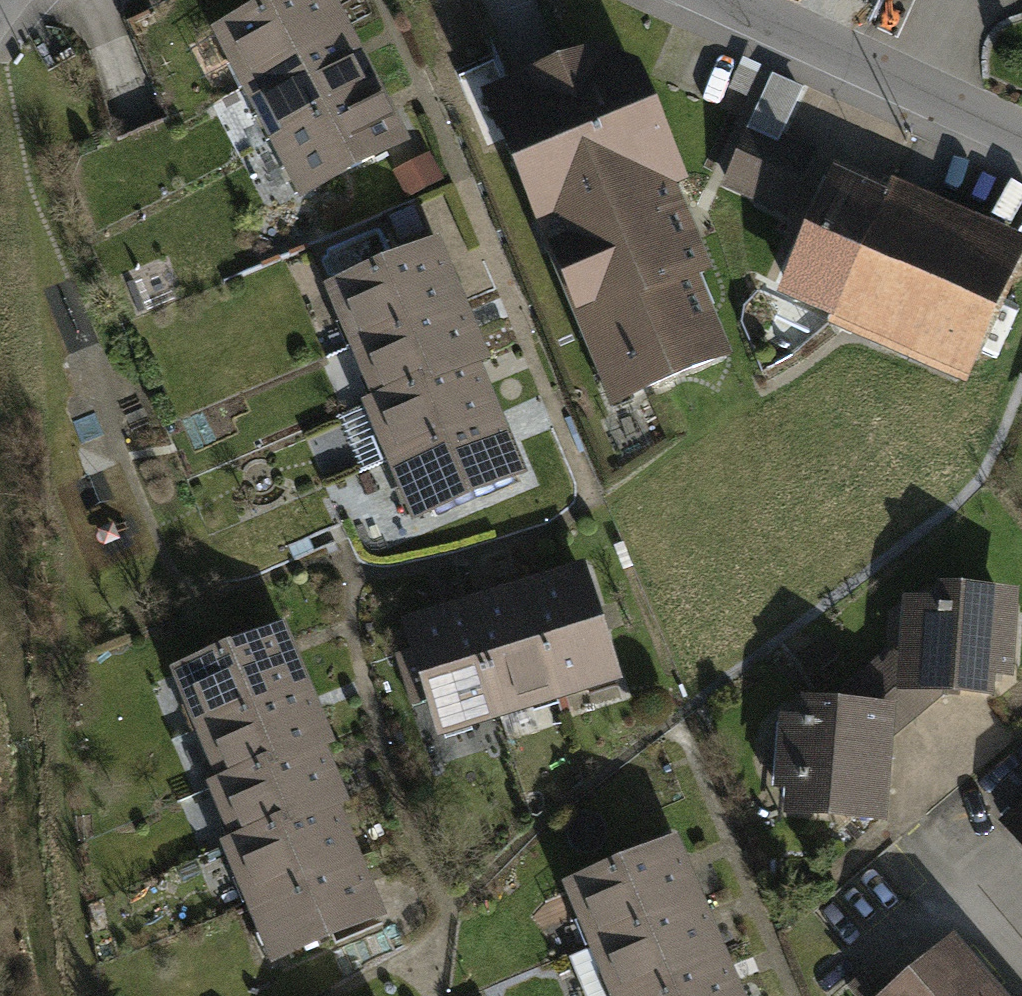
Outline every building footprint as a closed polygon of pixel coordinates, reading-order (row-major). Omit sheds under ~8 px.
[(327,0),(282,0),(220,32),(236,62),(244,57),(257,81),(346,35),(327,0)] [(346,35),(257,81),(248,86),(263,115),(272,110),(285,134),(373,88),(346,35)] [(595,55),(491,98),(618,399),(721,355),(688,276),(701,271),(689,242),(697,238),(685,209),(676,211),(664,183),(678,178),(633,72),(595,55)] [(373,88),(285,134),(275,139),(291,168),(300,163),(312,187),(401,141),(373,88)] [(809,153),(752,128),(728,182),(784,207),(809,153)] [(439,180),(428,158),(398,173),(409,195),(439,180)] [(836,182),(790,288),(839,309),(886,204),(890,193),(879,188),(874,199),(836,182)] [(1011,260),(886,204),(839,309),(965,366),(1011,260)] [(421,230),(412,208),(390,217),(399,239),(421,230)] [(458,302),(434,246),(332,289),(346,320),(355,316),(365,341),(458,302)] [(458,302),(365,341),(356,345),(369,375),(378,371),(388,396),(472,361),(481,357),(458,302)] [(495,416),(472,361),(388,396),(370,403),(382,433),(392,429),(402,454),(495,416)] [(518,471),(495,416),(402,454),(393,458),(406,488),(415,484),(425,510),(518,471)] [(581,571),(523,589),(553,684),(556,694),(587,685),(584,674),(611,666),(581,571)] [(523,589),(467,606),(500,712),(530,703),(527,692),(553,684),(523,589)] [(1001,597),(948,592),(946,609),(938,608),(938,613),(926,612),(917,615),(912,622),(911,654),(892,653),(872,671),(912,717),(939,694),(939,688),(981,691),(986,689),(988,684),(989,667),(1007,669),(1010,625),(998,625),(1001,597)] [(500,712),(467,606),(408,625),(416,649),(396,655),(412,705),(432,699),(438,720),(465,712),(468,722),(500,712)] [(304,685),(280,630),(178,672),(191,703),(200,700),(211,724),(304,685)] [(827,708),(810,707),(810,721),(804,721),(804,726),(790,725),(786,777),(798,778),(796,801),(808,812),(880,818),(887,738),(912,717),(872,671),(827,708)] [(326,740),(304,685),(211,724),(202,728),(214,758),(224,754),(234,779),(317,744),(326,740)] [(340,798),(317,744),(234,779),(215,787),(228,817),(237,813),(247,838),(331,802),(340,798)] [(331,802),(247,838),(228,845),(241,876),(251,872),(261,896),(354,858),(331,802)] [(1008,825),(1021,842),(1021,813),(1008,825)] [(673,845),(572,887),(585,918),(594,914),(604,939),(696,900),(673,845)] [(354,858),(261,896),(252,900),(264,931),(274,927),(284,952),(377,914),(354,858)] [(604,939),(595,942),(597,948),(576,956),(574,963),(587,995),(621,995),(719,954),(696,900),(604,939)] [(949,947),(892,995),(989,995),(991,995),(949,947)] [(621,995),(737,995),(719,954),(621,995)]
